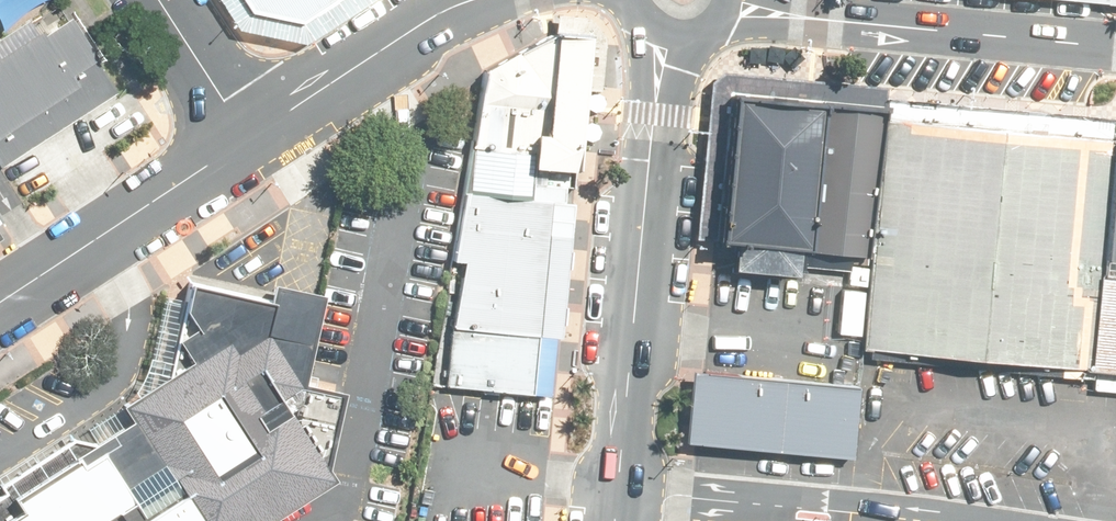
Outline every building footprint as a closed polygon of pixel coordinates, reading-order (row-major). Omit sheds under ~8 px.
[(319,10),(313,0),(204,0),(223,30),(274,39),(319,10)] [(319,10),(334,0),(313,0),(319,10)] [(96,99),(42,12),(0,38),(0,158),(96,99)] [(536,170),(565,174),(584,46),(555,42),(486,76),(474,164),(536,170)] [(860,98),(713,83),(697,243),(844,257),(860,98)] [(1077,136),(862,115),(838,348),(1053,369),(1077,136)] [(1090,138),(1079,246),(1115,249),(1115,141),(1090,138)] [(542,399),(565,174),(474,164),(448,389),(542,399)] [(1077,271),(1067,365),(1115,370),(1115,275),(1077,271)] [(167,308),(177,325),(160,336),(174,358),(0,468),(0,520),(251,520),(322,476),(313,462),(328,391),(287,382),(306,292),(258,282),(255,297),(173,280),(167,308)] [(851,390),(687,373),(680,444),(844,460),(851,390)]
